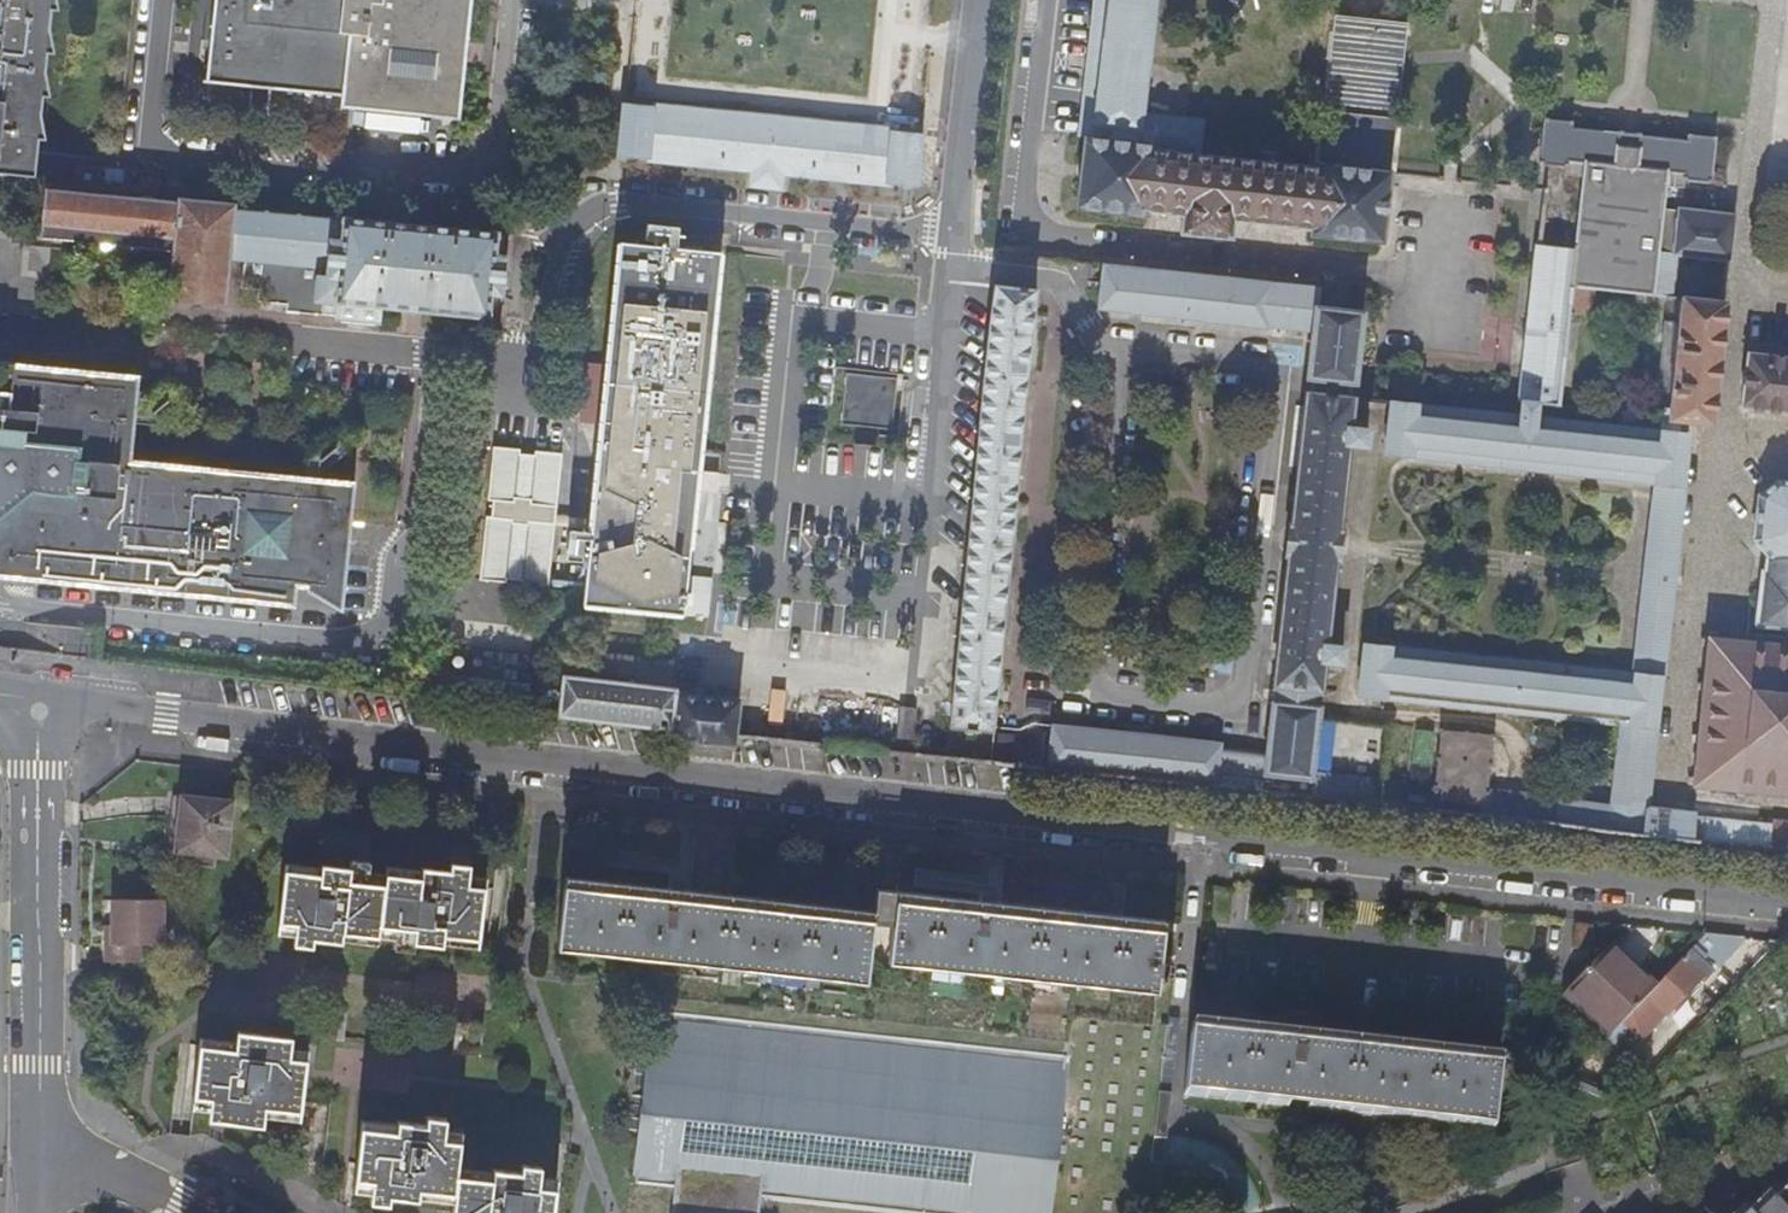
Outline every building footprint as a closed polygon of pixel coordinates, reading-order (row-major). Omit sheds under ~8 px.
[(28,212),(31,188),(50,0),(0,0),(0,209),(28,212)] [(338,126),(342,95),(409,102),(447,107),(453,50),(459,0),(216,0),(208,80),(280,88),(277,119),(338,126)] [(1083,62),(1072,145),(1133,153),(1148,0),(1090,0),(1083,62)] [(1397,27),(1325,19),(1314,118),(1386,126),(1397,27)] [(806,124),(623,105),(618,156),(752,170),(751,185),(778,187),(779,172),(914,186),(919,135),(806,124)] [(1386,126),(1314,118),(1308,173),(1380,181),(1386,126)] [(1519,417),(1389,402),(1383,455),(1654,484),(1633,675),(1362,645),(1357,697),(1617,725),(1610,793),(1612,793),(1646,795),(1654,729),(1660,678),(1681,488),(1687,434),(1676,435),(1678,421),(1709,425),(1722,303),(1679,299),(1670,298),(1675,256),(1727,261),(1733,214),(1728,213),(1727,217),(1660,210),(1663,187),(1682,189),(1683,181),(1709,184),(1714,139),(1687,136),(1686,142),(1639,136),(1639,135),(1617,132),(1617,134),(1570,129),(1570,123),(1543,120),(1538,165),(1564,168),(1563,176),(1583,178),(1575,250),(1536,245),(1519,404),(1520,404),(1519,417)] [(1133,153),(1072,145),(1068,176),(1063,227),(1149,237),(1273,251),(1370,262),(1375,222),(1380,181),(1308,173),(1133,153)] [(175,252),(170,300),(222,306),(228,256),(244,258),(241,288),(259,290),(259,303),(287,306),(286,315),(299,316),(334,319),(337,321),(362,324),(379,325),(381,308),(499,320),(507,236),(346,218),(347,216),(342,216),(342,218),(233,208),(232,207),(179,201),(179,204),(45,190),(41,238),(175,252)] [(618,243),(581,605),(681,615),(696,471),(718,253),(618,243)] [(1310,772),(1318,709),(1314,708),(1316,692),(1319,693),(1322,669),(1339,671),(1342,648),(1325,647),(1334,561),(1336,561),(1339,530),(1338,530),(1347,445),(1364,446),(1367,424),(1350,422),(1352,398),(1349,398),(1350,384),(1354,385),(1362,313),(1317,308),(1319,289),(1174,274),(1102,266),(1097,309),(1167,317),(1265,328),(1265,327),(1311,332),(1306,379),(1310,380),(1308,394),(1304,393),(1300,433),(1290,525),(1288,525),(1285,556),(1287,556),(1276,654),(1272,688),(1273,688),(1271,703),(1270,703),(1268,720),(1267,734),(1263,766),(1310,772)] [(1035,290),(994,286),(949,727),(945,761),(946,761),(999,767),(1014,768),(1018,731),(990,728),(1035,290)] [(1746,354),(1739,408),(1787,414),(1787,359),(1746,354)] [(291,608),(293,588),(303,588),(304,591),(340,613),(355,484),(118,458),(124,403),(135,404),(138,377),(0,364),(0,579),(291,608)] [(896,380),(844,374),(839,425),(891,431),(896,380)] [(547,587),(560,454),(534,451),(533,456),(518,454),(518,450),(492,447),(486,501),(491,501),(490,517),(484,517),(478,580),(505,583),(505,580),(520,581),(520,585),(547,587)] [(1775,481),(1756,496),(1752,541),(1766,556),(1764,573),(1761,573),(1755,626),(1741,624),(1740,642),(1787,647),(1787,482),(1775,481)] [(1740,642),(1706,638),(1692,787),(1787,797),(1787,647),(1740,642)] [(735,738),(739,701),(706,696),(675,692),(674,688),(560,675),(561,697),(559,718),(671,732),(670,741),(734,748),(735,738)] [(914,710),(900,708),(897,743),(893,743),(893,744),(897,744),(897,751),(896,756),(898,756),(914,758),(914,753),(915,745),(910,744),(914,710)] [(1310,772),(1263,766),(1217,761),(1218,745),(1051,727),(1046,772),(1216,790),(1262,796),(1319,802),(1375,808),(1378,780),(1310,772)] [(1494,795),(1499,738),(1447,733),(1441,791),(1448,792),(1447,803),(1486,807),(1487,795),(1494,795)] [(1612,793),(1611,807),(1648,809),(1649,796),(1646,795),(1612,793)] [(165,848),(187,850),(187,862),(206,864),(206,852),(218,854),(224,800),(171,794),(165,848)] [(1485,820),(1543,826),(1545,800),(1494,795),(1487,795),(1486,807),(1485,820)] [(1543,826),(1557,828),(1559,802),(1545,800),(1543,826)] [(1557,828),(1608,833),(1611,807),(1559,802),(1557,828)] [(1771,822),(1771,828),(1693,819),(1694,814),(1648,809),(1611,807),(1608,833),(1787,853),(1787,823),(1771,822)] [(314,867),(280,863),(271,934),(288,936),(287,947),(307,949),(308,941),(336,945),(336,941),(372,945),(373,938),(391,940),(390,950),(408,952),(408,944),(437,948),(437,944),(474,949),(482,879),(466,877),(467,865),(445,863),(444,872),(427,869),(418,869),(417,872),(381,867),(380,875),(363,873),(363,862),(345,860),(344,868),(315,865),(314,867)] [(871,910),(563,878),(556,950),(864,983),(866,962),(1154,992),(1156,976),(1169,977),(1170,963),(1158,962),(1162,921),(874,890),(871,910)] [(113,903),(112,927),(113,947),(104,947),(104,966),(140,966),(141,947),(163,947),(163,902),(113,903)] [(113,947),(112,927),(104,927),(104,947),(113,947)] [(1742,939),(1705,935),(1694,947),(1707,958),(1716,966),(1742,939)] [(1694,947),(1658,986),(1646,998),(1666,1016),(1700,980),(1703,983),(1714,971),(1703,961),(1707,958),(1694,947)] [(1634,975),(1605,948),(1564,992),(1611,1036),(1646,998),(1658,986),(1640,969),(1634,975)] [(650,1011),(645,1063),(632,1062),(631,1075),(643,1076),(639,1120),(626,1119),(624,1131),(637,1132),(632,1185),(671,1189),(669,1212),(756,1212),(758,1198),(895,1212),(1048,1212),(1065,1056),(650,1011)] [(1185,1097),(1492,1129),(1500,1059),(1192,1025),(1185,1097)] [(208,1124),(261,1129),(262,1118),(298,1122),(305,1051),(288,1050),(289,1038),(234,1033),(233,1045),(198,1041),(192,1111),(209,1113),(208,1124)] [(360,1122),(352,1193),(369,1195),(369,1204),(387,1206),(387,1198),(416,1201),(416,1197),(452,1201),(451,1212),(553,1212),(556,1180),(537,1178),(538,1166),(520,1164),(520,1173),(489,1170),(489,1173),(455,1169),(458,1132),(442,1129),(444,1119),(424,1117),(423,1124),(393,1121),(393,1126),(360,1122)] [(1771,1203),(1765,1196),(1747,1212),(1787,1212),(1787,1188),(1771,1203)]
